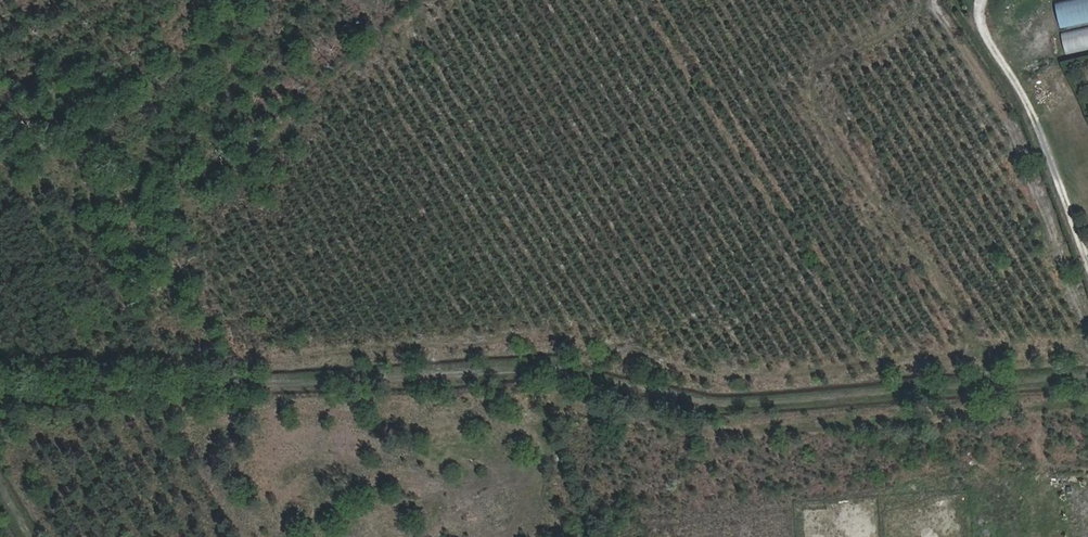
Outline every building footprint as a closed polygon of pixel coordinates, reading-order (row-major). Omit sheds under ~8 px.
[(1087,21),(1087,0),(1062,0),(1057,1),(1062,27),(1087,21)] [(1068,53),(1087,49),(1087,26),(1063,31),(1068,53)]
